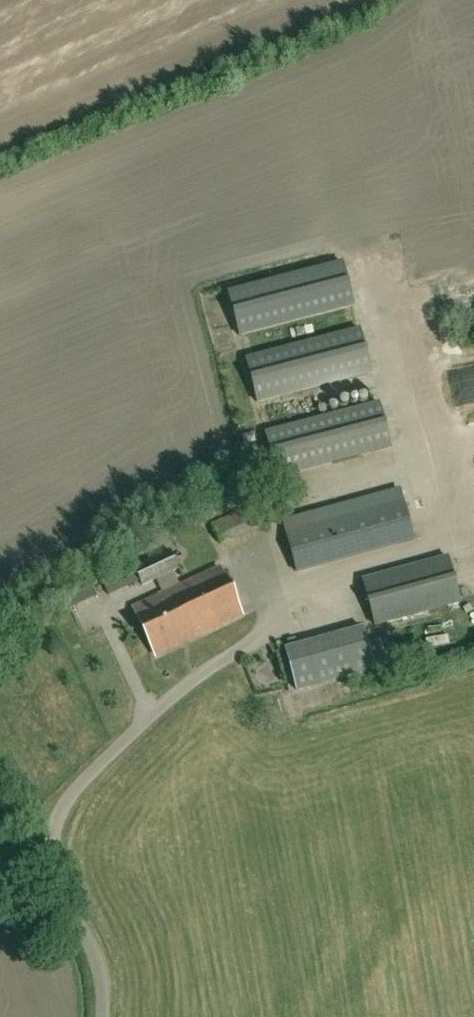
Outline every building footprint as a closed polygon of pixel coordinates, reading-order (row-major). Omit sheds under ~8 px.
[(353,306),(342,262),(227,292),(238,335),(353,306)] [(246,361),(258,404),(372,374),(361,331),(246,361)] [(462,406),(473,404),(473,372),(455,376),(462,406)] [(280,479),(391,450),(380,405),(270,434),(280,479)] [(337,493),(357,488),(356,481),(335,485),(337,493)] [(404,502),(287,534),(297,572),(414,540),(404,502)] [(221,545),(233,539),(223,518),(211,524),(221,545)] [(126,563),(99,576),(110,598),(140,584),(142,587),(156,581),(174,572),(179,570),(170,550),(137,565),(133,555),(124,559),(126,563)] [(376,626),(462,603),(450,558),(364,581),(376,626)] [(190,618),(198,635),(241,615),(219,568),(189,582),(203,612),(190,618)] [(155,655),(198,635),(190,618),(203,612),(189,582),(181,586),(163,595),(134,608),(155,655)] [(69,611),(101,598),(96,585),(64,598),(69,611)] [(344,634),(356,674),(376,668),(365,628),(344,634)] [(356,674),(344,634),(285,650),(297,691),(356,674)]
